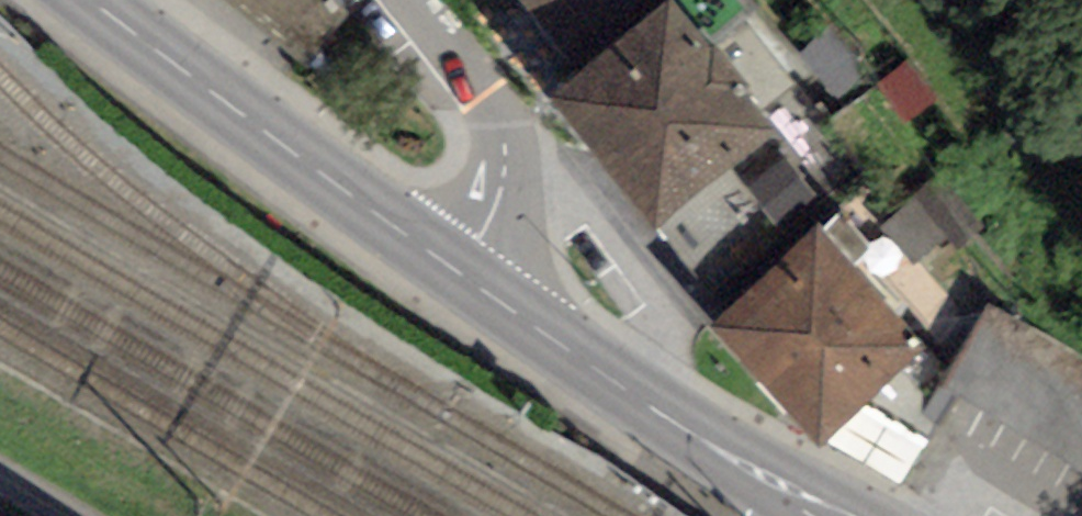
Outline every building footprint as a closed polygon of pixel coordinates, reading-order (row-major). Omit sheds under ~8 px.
[(346,0),(236,0),(304,55),(346,0)] [(568,35),(613,0),(540,0),(568,35)] [(684,0),(644,0),(548,74),(651,208),(722,153),(773,115),(684,0)] [(722,153),(651,208),(721,301),(788,243),(722,153)] [(870,243),(834,202),(788,243),(721,301),(708,313),(815,435),(926,339),(854,257),(870,243)] [(915,436),(1066,515),(1080,515),(1081,512),(1081,349),(988,299),(915,436)]
